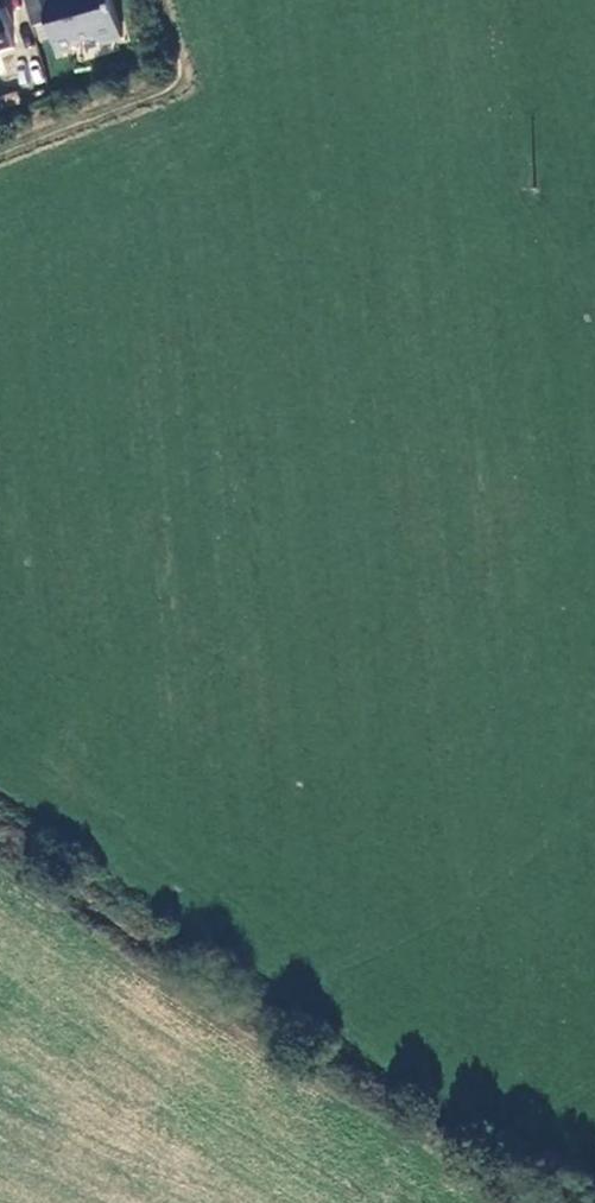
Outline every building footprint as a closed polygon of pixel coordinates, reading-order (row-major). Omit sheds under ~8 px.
[(34,27),(50,23),(58,52),(72,48),(76,41),(92,37),(94,40),(102,44),(123,39),(111,0),(26,0),(34,27)] [(14,48),(0,9),(0,53),(14,48)]
